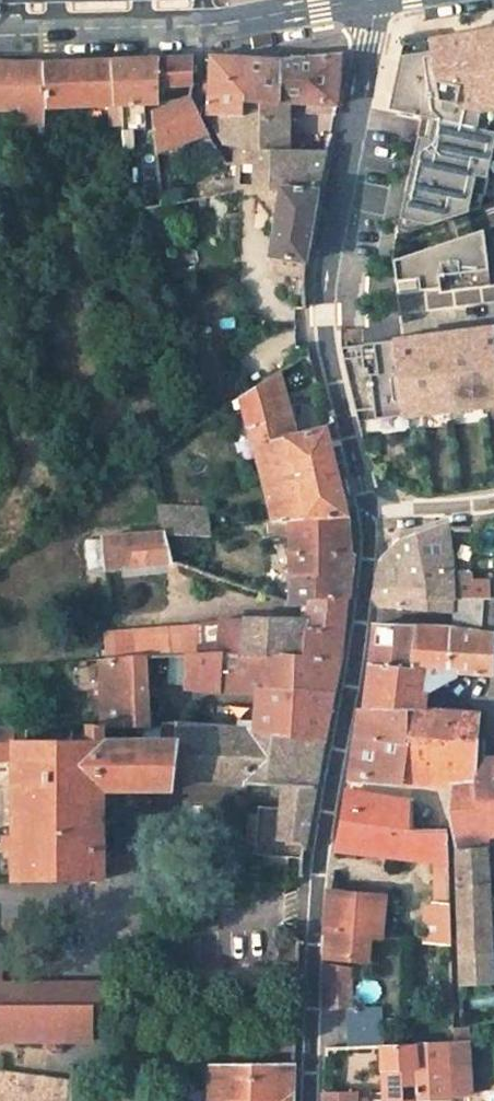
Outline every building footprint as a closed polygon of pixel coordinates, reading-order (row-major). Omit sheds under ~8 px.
[(488,32),(457,37),(420,43),(403,45),(390,109),(422,117),(397,230),(409,232),(480,209),(493,147),(493,133),(488,131),(493,109),(493,31),(488,32)] [(292,103),(335,106),(341,54),(310,57),(281,59),(280,101),(280,102),(292,103)] [(157,87),(194,87),(194,56),(175,57),(158,58),(157,87)] [(243,100),(280,101),(281,59),(244,57),(211,56),(208,111),(209,111),(242,113),(243,100)] [(123,131),(146,130),(145,103),(157,102),(157,87),(158,58),(134,59),(111,60),(115,103),(121,103),(123,127),(123,131)] [(45,132),(58,131),(56,105),(109,104),(109,126),(123,127),(121,103),(115,103),(111,60),(61,62),(43,62),(45,132)] [(19,108),(19,130),(45,133),(45,132),(43,62),(0,62),(0,109),(19,108)] [(189,95),(151,111),(156,151),(207,132),(198,111),(189,95)] [(241,142),(240,151),(279,150),(280,102),(280,101),(243,100),(242,113),(209,111),(224,144),(241,142)] [(292,103),(280,102),(279,150),(292,150),(292,103)] [(19,130),(24,171),(37,170),(37,168),(46,167),(46,160),(45,133),(19,130)] [(45,133),(46,160),(62,158),(58,131),(45,132),(45,133)] [(236,186),(242,186),(270,188),(283,188),(271,254),(276,255),(273,274),(304,279),(312,224),(317,191),(326,149),(292,150),(279,150),(240,151),(236,186)] [(233,190),(234,196),(241,198),(242,186),(236,186),(233,186),(233,190)] [(283,188),(270,188),(259,252),(271,254),(283,188)] [(476,272),(488,270),(482,231),(393,261),(398,294),(413,292),(441,288),(442,292),(478,287),(476,272)] [(362,346),(341,349),(358,423),(422,414),(422,416),(485,408),(485,406),(493,405),(493,329),(362,346)] [(232,402),(236,410),(241,408),(246,428),(248,427),(273,519),(274,522),(346,517),(339,486),(326,427),(301,433),(281,369),(254,387),(243,394),(232,402)] [(166,533),(211,536),(209,524),(207,508),(158,506),(163,531),(165,530),(166,533)] [(273,519),(268,520),(270,537),(291,537),(291,566),(287,603),(308,604),(319,604),(319,598),(345,599),(349,598),(351,576),(352,557),(349,556),(348,541),(346,517),(274,522),(273,519)] [(448,567),(444,530),(444,523),(420,532),(410,536),(396,545),(381,558),(376,577),(450,581),(448,567)] [(173,561),(166,533),(165,530),(163,531),(102,536),(105,569),(173,561)] [(488,564),(448,567),(450,581),(490,575),(488,564)] [(493,599),(490,575),(450,581),(455,600),(484,599),(493,599)] [(455,600),(450,581),(376,577),(373,593),(380,606),(429,609),(451,614),(452,599),(455,600)] [(265,592),(269,584),(256,580),(253,589),(265,592)] [(308,604),(306,617),(244,617),(243,623),(242,653),(268,653),(265,687),(333,690),(340,657),(342,629),(345,599),(319,598),(319,604),(308,604)] [(493,676),(493,633),(482,631),(484,599),(455,600),(452,627),(416,625),(412,667),(455,670),(455,674),(483,676),(493,676)] [(493,633),(493,634),(493,599),(484,599),(482,631),(493,633)] [(243,623),(221,625),(218,653),(231,653),(242,653),(243,623)] [(218,653),(221,625),(167,630),(168,654),(187,654),(218,653)] [(372,646),(370,663),(412,667),(416,625),(396,625),(375,625),(372,646)] [(114,657),(121,657),(132,656),(131,634),(113,635),(114,657)] [(218,653),(187,654),(185,682),(185,685),(223,689),(255,689),(265,687),(268,653),(242,653),(231,653),(218,653)] [(147,705),(173,705),(173,682),(185,682),(187,654),(168,654),(146,655),(147,705)] [(147,705),(146,655),(132,656),(121,657),(114,657),(101,658),(103,722),(130,722),(144,721),(148,721),(147,705)] [(412,667),(370,663),(366,690),(363,708),(409,710),(423,711),(427,682),(454,684),(455,674),(455,670),(412,667)] [(469,687),(483,687),(483,676),(455,674),(454,684),(469,687)] [(333,690),(265,687),(255,689),(253,729),(323,741),(327,717),(333,690)] [(404,743),(409,710),(363,708),(358,714),(356,727),(354,740),(404,743)] [(477,715),(423,711),(409,710),(404,743),(444,746),(445,738),(478,740),(477,715)] [(145,738),(161,738),(161,722),(148,721),(144,721),(145,738)] [(161,722),(161,738),(145,738),(130,739),(130,722),(103,722),(88,722),(88,739),(71,740),(13,741),(13,723),(0,724),(0,758),(12,758),(13,879),(104,879),(103,790),(173,789),(175,780),(283,784),(280,807),(258,806),(257,815),(248,814),(245,845),(255,846),(254,855),(262,855),(262,865),(287,866),(288,857),(305,858),(305,849),(308,827),(311,807),(323,741),(253,729),(218,726),(161,722)] [(13,741),(71,740),(70,723),(13,723),(13,741)] [(350,766),(348,780),(427,785),(450,784),(475,781),(476,767),(476,761),(478,740),(445,738),(444,746),(404,743),(354,740),(350,766)] [(475,781),(474,801),(493,801),(493,766),(476,767),(475,781)] [(474,801),(475,781),(450,784),(448,816),(454,850),(458,984),(492,982),(486,848),(483,848),(482,824),(493,822),(493,801),(474,801)] [(339,841),(390,848),(389,856),(435,861),(436,887),(449,887),(447,828),(413,828),(413,802),(347,791),(340,835),(339,841)] [(493,838),(493,822),(482,824),(483,848),(486,848),(489,848),(489,838),(493,838)] [(337,849),(389,856),(390,848),(339,841),(337,849)] [(436,887),(437,903),(449,904),(449,887),(436,887)] [(322,957),(369,962),(368,937),(380,937),(383,899),(329,894),(326,909),(323,927),(322,934),(321,941),(322,957)] [(424,915),(424,942),(450,945),(449,904),(437,903),(424,915)] [(1,946),(0,946),(0,1040),(94,1040),(94,1015),(94,982),(1,982),(1,946)] [(323,986),(354,985),(353,972),(322,965),(323,975),(323,986)] [(103,1015),(103,982),(94,982),(94,1015),(103,1015)] [(351,1009),(355,1008),(354,985),(323,986),(325,1011),(351,1009)] [(297,1001),(283,1001),(283,1017),(296,1018),(297,1001)] [(355,1008),(351,1009),(351,1048),(381,1047),(383,1047),(381,1007),(355,1008)] [(467,1042),(466,1027),(452,1029),(453,1043),(467,1042)] [(470,1095),(467,1042),(453,1043),(448,1043),(451,1096),(470,1095)] [(382,1072),(391,1072),(392,1100),(418,1100),(419,1100),(451,1099),(451,1096),(448,1043),(383,1047),(381,1047),(382,1072)] [(293,1087),(294,1062),(209,1063),(208,1100),(292,1100),(293,1087)] [(93,1065),(72,1065),(71,1090),(71,1100),(92,1100),(93,1065)] [(71,1090),(50,1088),(51,1074),(0,1071),(0,1100),(71,1100),(71,1090)] [(382,1072),(384,1100),(392,1100),(391,1072),(382,1072)] [(323,1093),(323,1100),(364,1100),(364,1099),(362,1099),(357,1099),(357,1093),(323,1093)]
